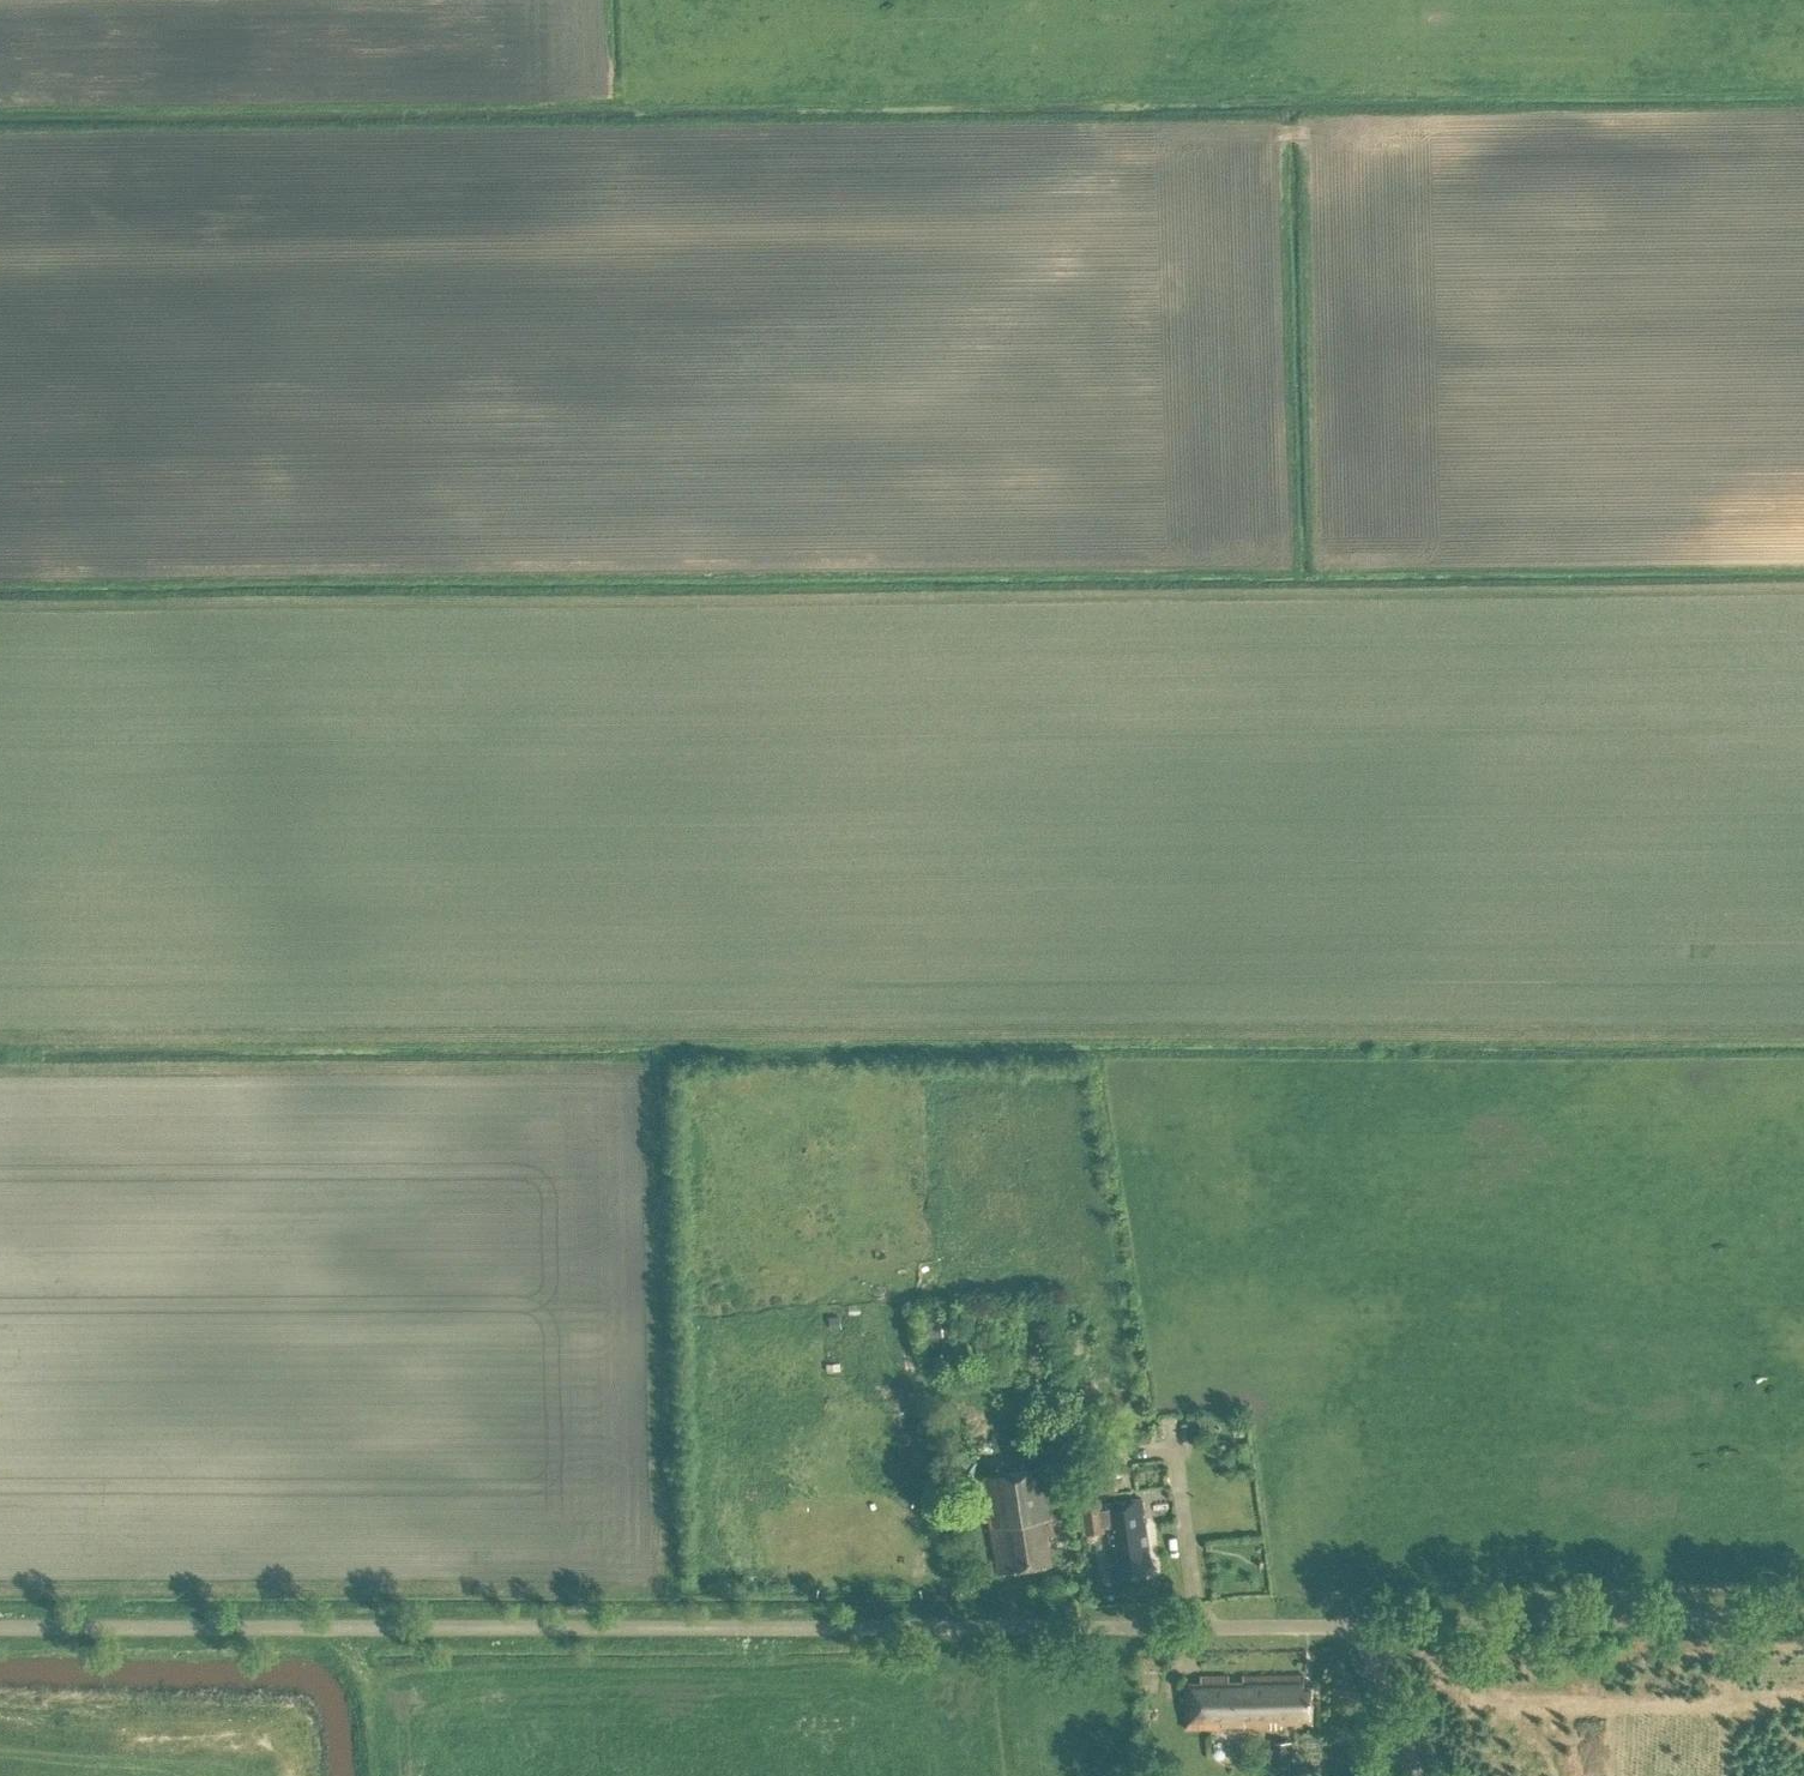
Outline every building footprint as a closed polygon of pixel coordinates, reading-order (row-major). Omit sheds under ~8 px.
[(941,1313),(922,1315),(927,1360),(947,1358),(941,1313)] [(828,1316),(828,1329),(839,1330),(839,1316),(828,1316)] [(1112,1448),(1079,1453),(1085,1494),(1118,1489),(1112,1448)] [(1049,1534),(1056,1533),(1046,1467),(983,1477),(999,1574),(1054,1565),(1049,1534)] [(1073,1495),(1061,1497),(1062,1509),(1075,1507),(1073,1495)] [(1145,1565),(1151,1564),(1145,1520),(1142,1521),(1141,1513),(1144,1513),(1142,1498),(1106,1503),(1107,1509),(1101,1509),(1100,1498),(1082,1500),(1087,1534),(1105,1532),(1104,1527),(1110,1526),(1115,1563),(1109,1564),(1111,1578),(1146,1574),(1145,1565)] [(1304,1684),(1304,1675),(1204,1677),(1204,1684),(1181,1685),(1182,1732),(1286,1730),(1286,1727),(1315,1726),(1314,1684),(1304,1684)]
